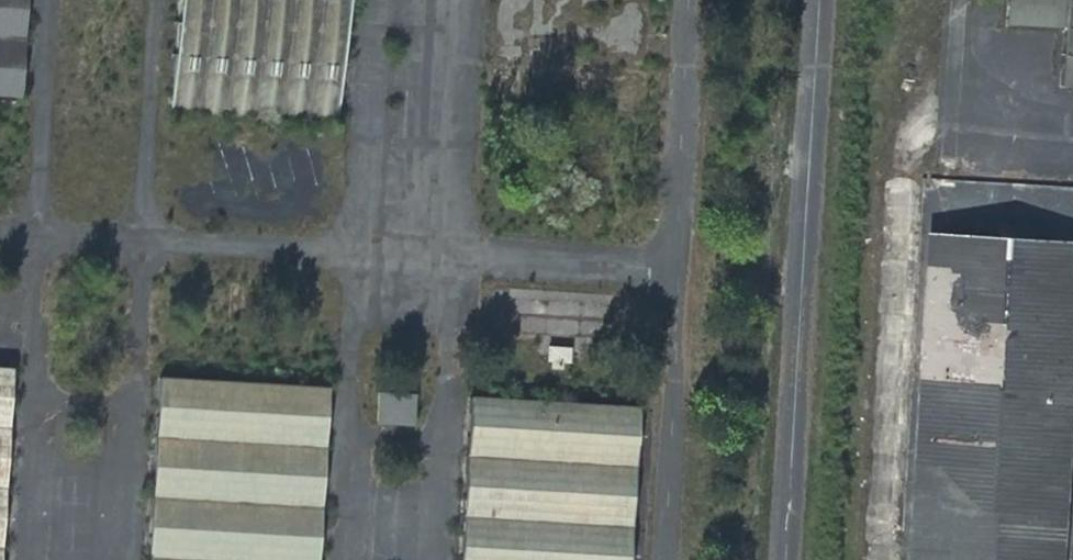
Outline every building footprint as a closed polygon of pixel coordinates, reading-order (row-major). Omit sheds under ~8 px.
[(26,0),(0,0),(0,87),(21,89),(26,0)] [(173,110),(342,122),(350,0),(180,0),(173,110)] [(1064,28),(1066,0),(1009,0),(1008,25),(1064,28)] [(1064,28),(1061,84),(1072,85),(1072,0),(1066,0),(1064,28)] [(895,559),(1055,559),(1070,251),(911,243),(895,559)] [(573,347),(549,346),(548,362),(572,363),(573,347)] [(0,369),(0,559),(4,559),(17,370),(0,369)] [(162,377),(150,559),(320,559),(331,388),(162,377)] [(379,393),(377,423),(417,426),(419,396),(379,393)] [(473,399),(463,559),(633,559),(643,410),(473,399)]
